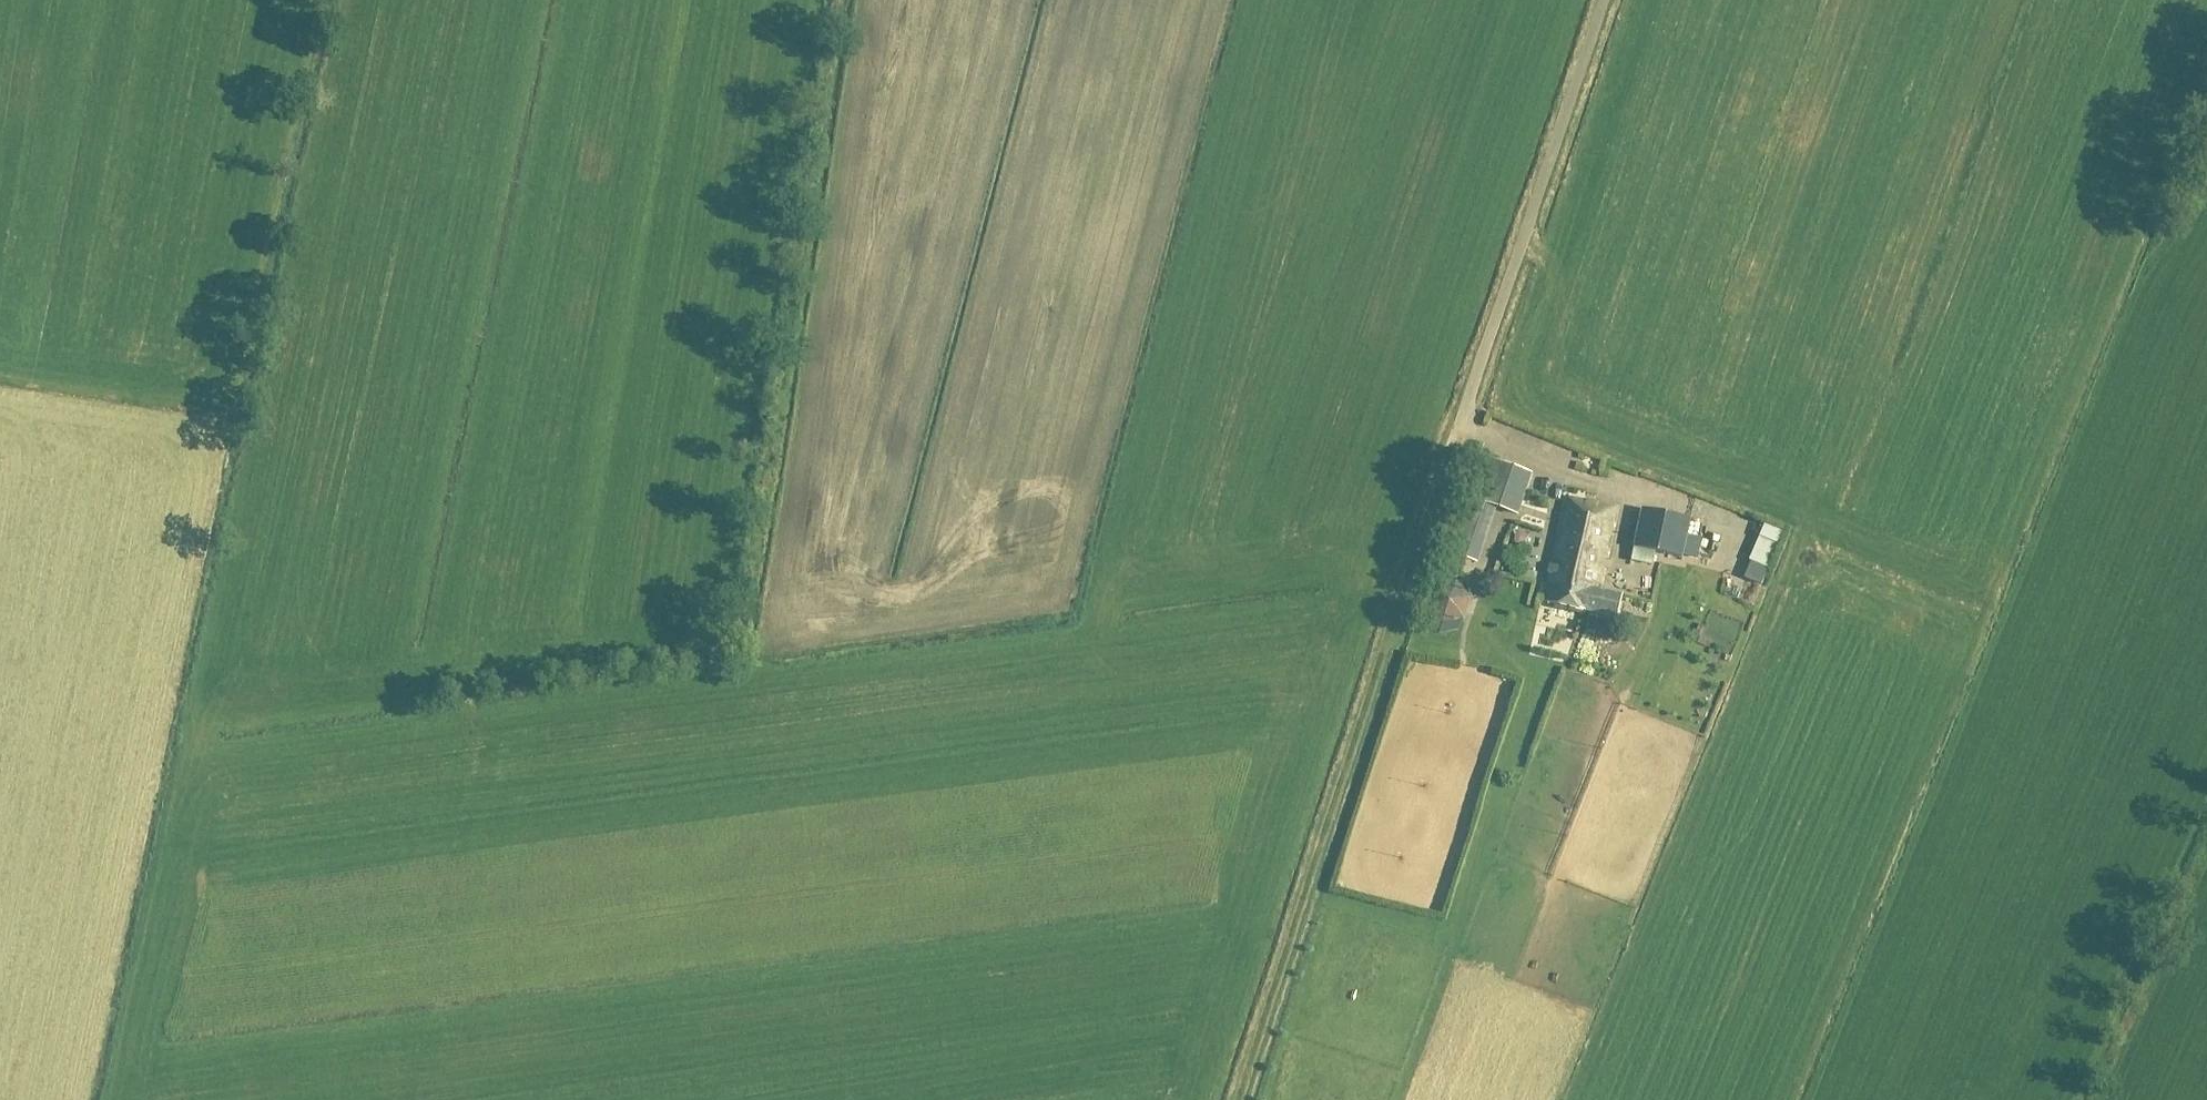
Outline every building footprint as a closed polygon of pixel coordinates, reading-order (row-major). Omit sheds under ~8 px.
[(1515,516),(1529,476),(1478,459),(1446,553),(1469,561),(1488,506),(1515,516)] [(1610,512),(1591,508),(1565,502),(1542,604),(1613,620),(1618,597),(1593,592),(1610,512)] [(1689,521),(1640,510),(1632,549),(1680,560),(1689,521)] [(1776,540),(1764,537),(1757,562),(1769,566),(1776,540)] [(1469,602),(1454,586),(1433,591),(1427,610),(1442,627),(1463,621),(1469,602)]
